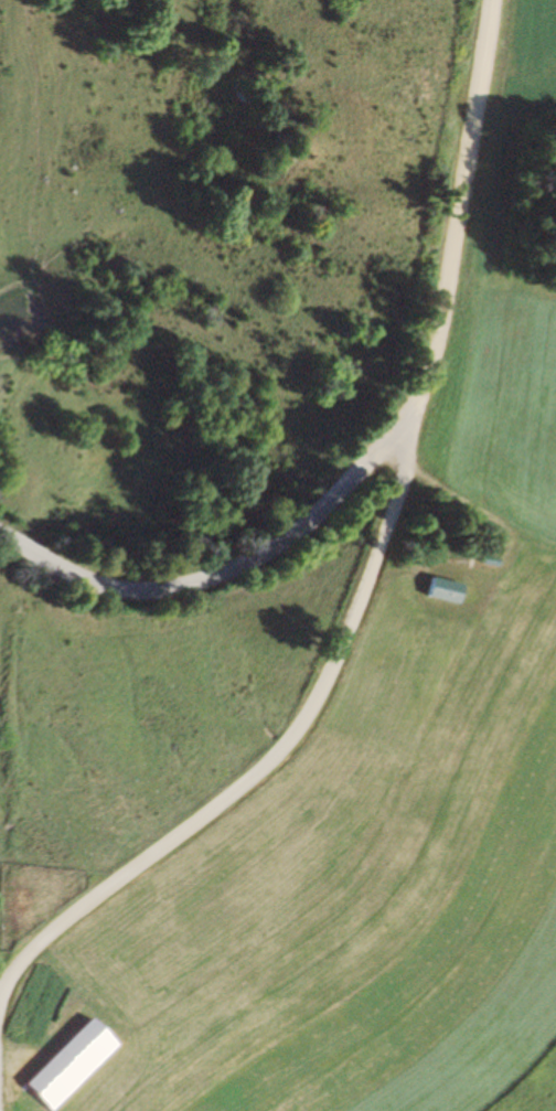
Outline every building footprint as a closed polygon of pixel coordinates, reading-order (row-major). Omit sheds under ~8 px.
[(42,1110),(50,1110),(114,1049),(84,1019),(17,1085),(42,1110)]
